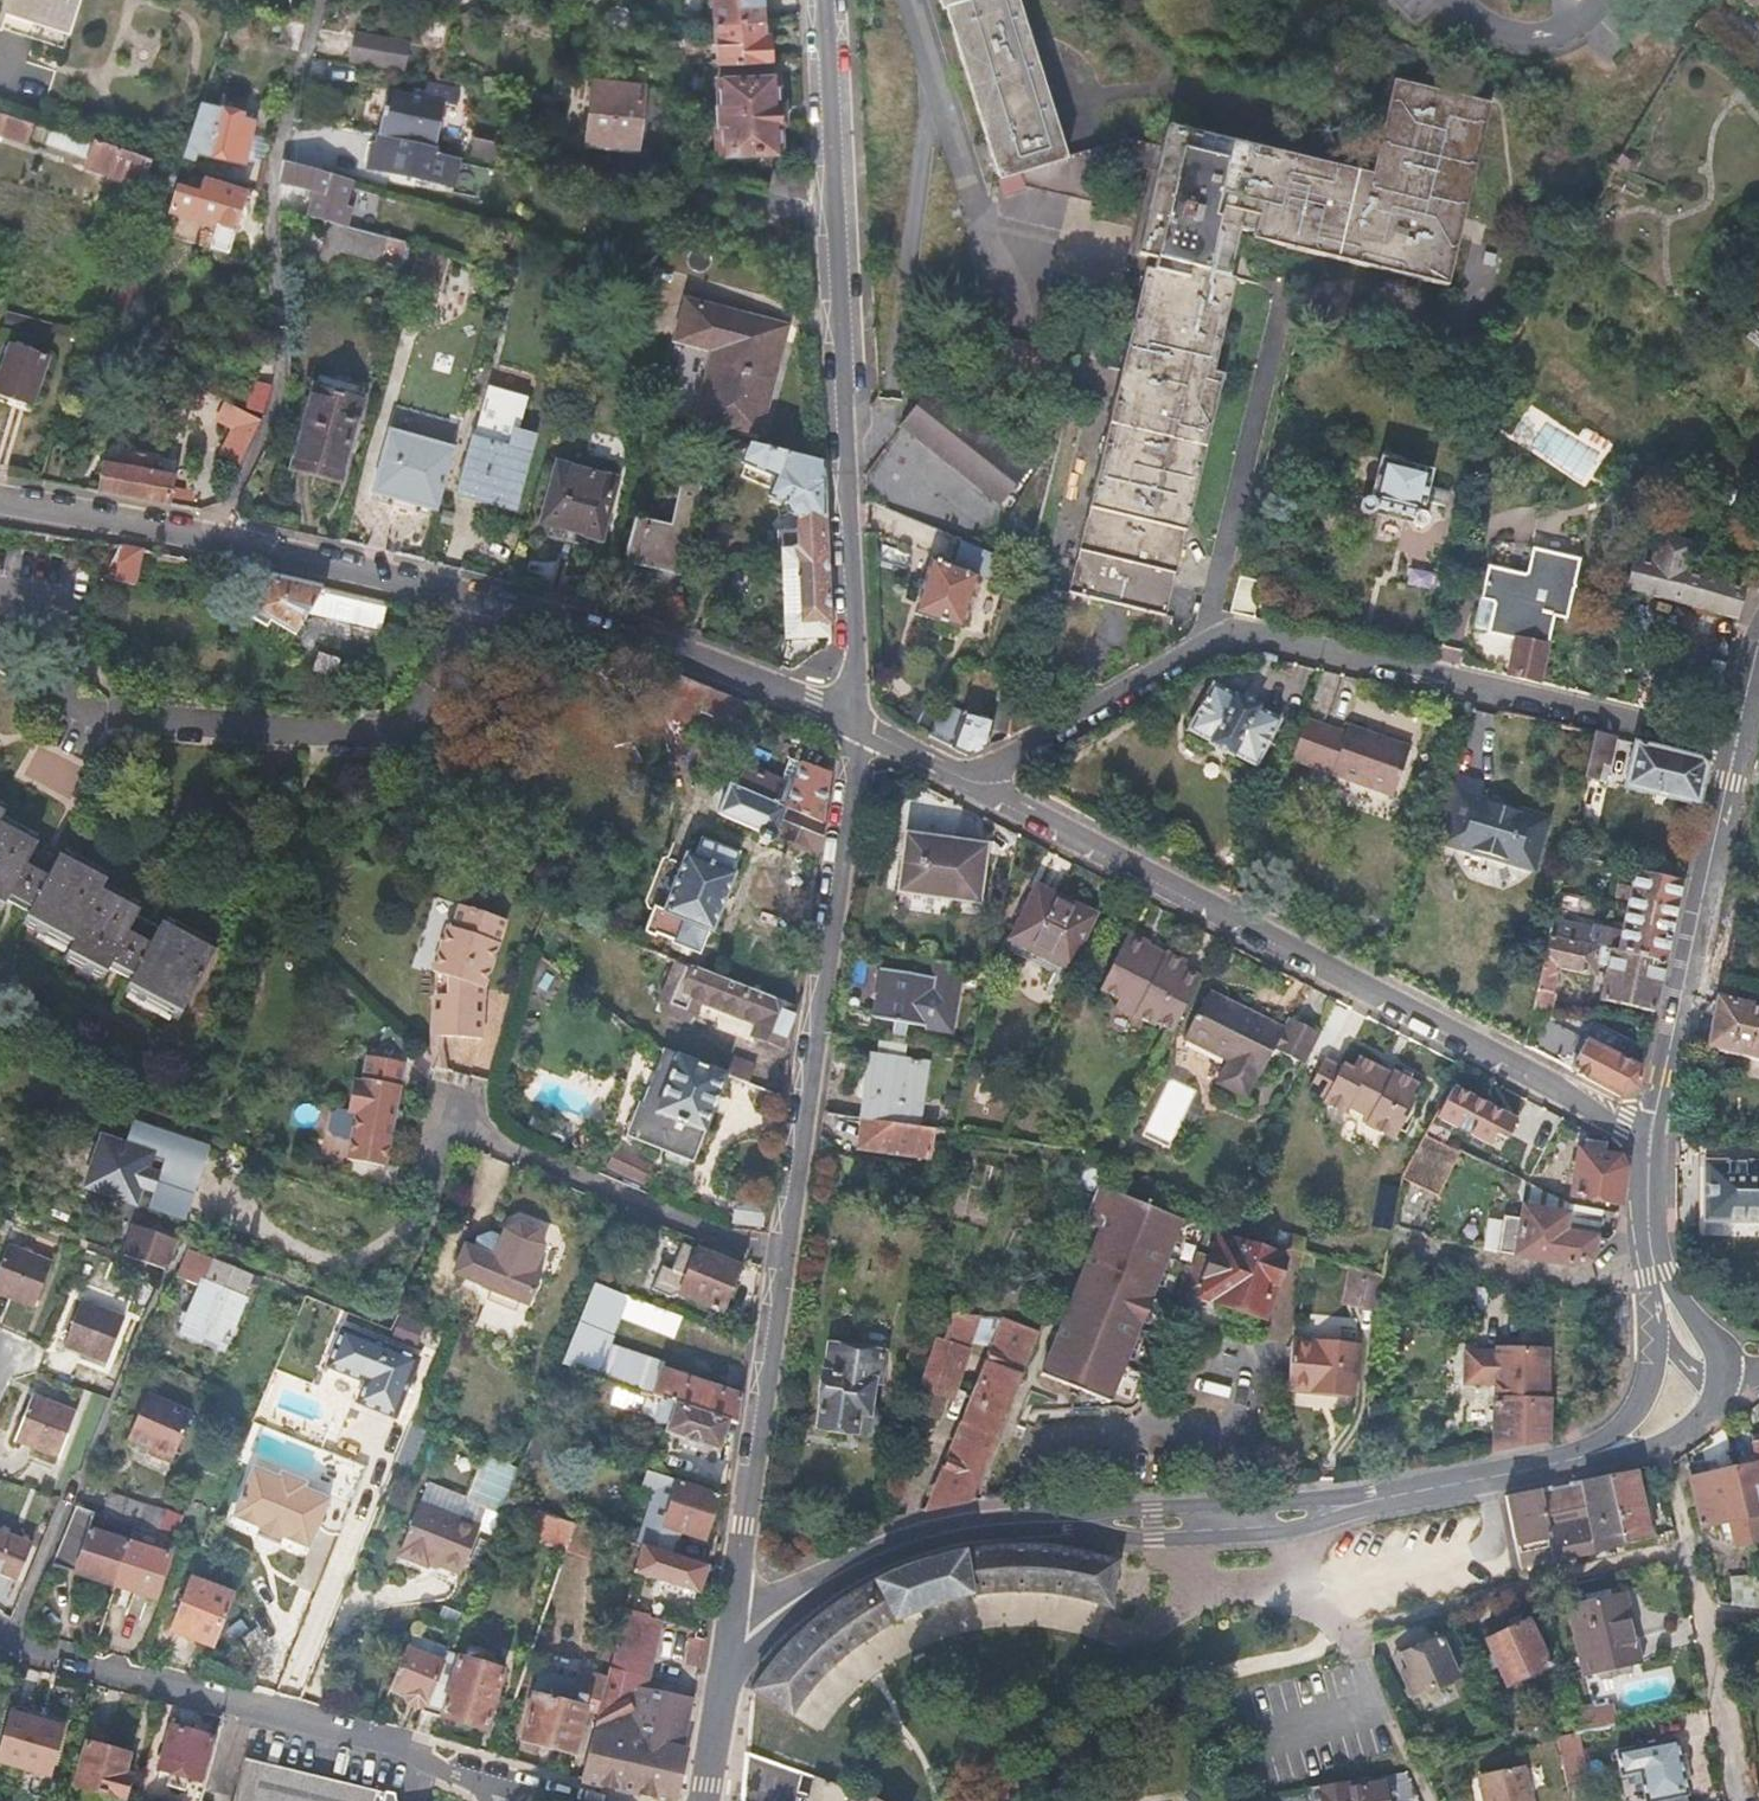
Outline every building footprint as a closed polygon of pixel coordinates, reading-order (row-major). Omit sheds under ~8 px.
[(75,0),(0,0),(0,24),(61,44),(75,0)] [(760,19),(759,0),(712,0),(714,20),(760,19)] [(995,183),(1021,175),(1064,162),(1014,0),(935,0),(938,11),(943,11),(995,183)] [(281,42),(299,46),(308,16),(290,11),(281,42)] [(716,62),(769,59),(770,34),(761,32),(760,19),(714,20),(716,62)] [(401,68),(406,42),(354,32),(349,59),(401,68)] [(718,80),(719,106),(710,106),(711,122),(717,122),(718,149),(781,147),(777,76),(718,80)] [(637,143),(645,84),(592,79),(586,139),(637,143)] [(1368,179),(1169,134),(1065,592),(1162,614),(1245,247),(1446,292),(1489,101),(1391,79),(1368,179)] [(386,87),(374,136),(377,136),(431,148),(442,99),(386,87)] [(185,153),(203,157),(206,151),(244,162),(255,121),(242,117),(243,113),(202,101),(187,145),(185,153)] [(1071,145),(1100,136),(1093,112),(1063,121),(1071,145)] [(0,114),(0,135),(21,142),(27,124),(0,114)] [(65,127),(52,122),(45,142),(59,146),(65,127)] [(65,127),(59,146),(88,156),(85,164),(126,178),(119,196),(137,201),(152,157),(65,127)] [(431,148),(377,136),(376,145),(372,144),(368,168),(454,186),(460,161),(430,155),(431,148)] [(498,145),(479,140),(476,150),(497,156),(498,145)] [(1122,160),(1153,168),(1157,150),(1122,142),(1064,162),(1021,175),(1019,184),(1092,202),(1101,166),(1122,160)] [(181,167),(220,179),(223,165),(203,157),(185,153),(181,167)] [(319,190),(311,217),(332,222),(348,227),(356,200),(347,197),(352,180),(285,161),(284,163),(282,180),(319,190)] [(170,211),(216,225),(210,248),(227,252),(244,194),(203,182),(198,196),(176,189),(170,211)] [(1032,219),(1060,219),(1060,204),(1032,205),(1032,219)] [(399,261),(404,242),(348,227),(332,222),(327,241),(399,261)] [(413,244),(405,276),(438,284),(445,253),(413,244)] [(675,341),(714,351),(697,416),(758,432),(786,326),(685,300),(675,341)] [(0,381),(0,393),(34,407),(49,361),(12,348),(0,381)] [(363,384),(319,373),(296,466),(340,477),(363,384)] [(255,379),(250,405),(265,411),(270,383),(255,379)] [(900,424),(913,435),(919,428),(930,437),(925,443),(975,482),(979,476),(988,483),(983,490),(1000,503),(1030,464),(930,386),(900,424)] [(483,392),(458,489),(514,503),(531,435),(510,430),(518,400),(483,392)] [(229,450),(243,457),(261,420),(231,404),(223,420),(239,427),(229,450)] [(919,428),(913,435),(925,443),(930,437),(919,428)] [(373,495),(439,512),(455,448),(389,432),(373,495)] [(790,559),(831,558),(829,471),(758,452),(753,471),(755,472),(751,486),(781,493),(778,503),(795,507),(798,522),(806,524),(806,538),(778,540),(779,559),(790,559)] [(107,468),(102,494),(138,500),(173,505),(178,479),(151,475),(155,459),(136,455),(132,471),(107,468)] [(1428,515),(1424,513),(1433,473),(1376,459),(1366,498),(1363,498),(1361,499),(1358,500),(1356,503),(1355,507),(1356,510),(1359,512),(1362,513),(1365,512),(1368,511),(1370,508),(1417,518),(1417,521),(1417,524),(1419,527),(1422,528),(1425,529),(1428,528),(1431,526),(1432,523),(1432,520),(1431,517),(1428,515)] [(616,482),(560,464),(542,519),(598,537),(616,482)] [(681,560),(693,564),(703,535),(689,531),(707,475),(686,468),(669,521),(634,510),(621,551),(678,569),(681,560)] [(975,482),(983,490),(988,483),(979,476),(975,482)] [(101,573),(123,545),(72,536),(69,535),(65,568),(101,573)] [(1626,590),(1741,616),(1748,584),(1684,570),(1690,544),(1658,537),(1655,547),(1652,563),(1633,559),(1626,590)] [(1655,547),(1636,542),(1633,559),(1652,563),(1655,547)] [(133,585),(145,549),(124,545),(117,579),(133,585)] [(1024,567),(963,547),(955,571),(930,563),(914,613),(959,627),(977,571),(1018,585),(1024,567)] [(1516,641),(1508,677),(1535,683),(1550,617),(1561,619),(1574,559),(1528,549),(1522,575),(1484,567),(1471,626),(1490,630),(1489,635),(1516,641)] [(831,558),(790,559),(792,647),(783,657),(795,669),(817,646),(832,646),(831,558)] [(384,627),(388,601),(275,576),(255,607),(297,634),(312,612),(384,627)] [(1239,578),(1231,611),(1253,617),(1263,582),(1239,578)] [(1276,719),(1257,709),(1257,704),(1236,692),(1233,696),(1213,685),(1189,728),(1211,740),(1210,744),(1232,754),(1234,753),(1251,762),(1276,719)] [(941,704),(927,734),(928,735),(926,737),(949,749),(968,754),(984,747),(991,718),(967,713),(941,704)] [(1302,719),(1288,763),(1390,796),(1406,747),(1345,728),(1343,732),(1302,719)] [(1614,737),(1594,733),(1584,775),(1604,780),(1614,737)] [(739,782),(827,825),(828,819),(831,795),(837,751),(799,735),(790,752),(796,755),(787,778),(750,761),(739,782)] [(1624,786),(1699,802),(1707,764),(1701,757),(1675,751),(1634,742),(1624,786)] [(1447,769),(1436,806),(1450,810),(1442,839),(1465,845),(1463,853),(1508,866),(1509,861),(1535,869),(1551,817),(1483,797),(1487,781),(1447,769)] [(808,843),(823,849),(827,825),(739,782),(735,781),(723,808),(767,829),(765,837),(773,840),(778,836),(804,849),(808,843)] [(0,822),(0,902),(3,904),(8,894),(31,907),(48,871),(26,860),(36,841),(0,822)] [(975,903),(984,845),(908,834),(899,891),(975,903)] [(677,937),(703,948),(712,926),(717,928),(725,909),(733,890),(741,872),(738,869),(741,857),(704,841),(699,855),(693,852),(690,858),(668,908),(685,915),(677,937)] [(667,911),(668,908),(690,858),(670,847),(647,901),(667,911)] [(48,871),(31,907),(26,915),(73,939),(67,950),(104,971),(110,960),(128,924),(138,905),(100,884),(107,873),(60,848),(48,871)] [(1551,923),(1549,935),(1664,960),(1673,920),(1680,886),(1682,879),(1637,868),(1636,871),(1632,885),(1627,883),(1625,897),(1628,898),(1622,930),(1596,924),(1596,928),(1579,925),(1578,930),(1551,923)] [(1067,966),(1091,914),(1036,888),(1010,941),(1067,966)] [(733,890),(725,909),(735,914),(742,896),(733,890)] [(465,910),(457,930),(452,930),(436,975),(441,977),(437,1035),(484,1038),(489,988),(511,925),(465,910)] [(152,936),(128,924),(110,960),(133,973),(129,984),(181,1013),(215,946),(163,916),(152,936)] [(1172,1032),(1198,979),(1181,969),(1182,963),(1162,953),(1159,959),(1143,950),(1145,944),(1125,932),(1097,987),(1114,998),(1111,1006),(1150,1026),(1152,1022),(1172,1032)] [(1549,935),(1533,1010),(1546,1014),(1554,978),(1551,977),(1553,969),(1592,977),(1597,963),(1607,964),(1600,1000),(1652,1011),(1654,1001),(1658,984),(1664,960),(1549,935)] [(845,986),(840,1011),(952,1032),(965,963),(936,958),(933,977),(886,969),(881,992),(845,986)] [(760,1034),(781,1043),(786,1030),(797,1005),(682,959),(660,1013),(699,1029),(711,1000),(764,1022),(760,1034)] [(1724,986),(1722,995),(1700,1015),(1698,1028),(1694,1046),(1706,1049),(1708,1046),(1758,1060),(1758,995),(1724,986)] [(1270,1051),(1302,1068),(1318,1035),(1286,1018),(1283,1025),(1206,990),(1184,1037),(1227,1058),(1217,1080),(1246,1094),(1256,1070),(1261,1072),(1270,1051)] [(1547,1021),(1532,1051),(1555,1063),(1618,1096),(1636,1088),(1641,1067),(1627,1060),(1633,1046),(1634,1045),(1594,1022),(1584,1040),(1547,1021)] [(1340,1056),(1338,1061),(1322,1054),(1308,1082),(1323,1089),(1321,1096),(1343,1105),(1348,1096),(1369,1108),(1365,1117),(1394,1134),(1417,1089),(1411,1086),(1416,1076),(1392,1064),(1391,1068),(1352,1047),(1346,1059),(1340,1056)] [(696,1160),(731,1074),(669,1049),(649,1099),(644,1099),(630,1133),(696,1160)] [(353,1110),(352,1113),(361,1115),(357,1140),(354,1158),(396,1164),(411,1062),(369,1056),(365,1083),(357,1082),(353,1110)] [(871,1057),(864,1119),(923,1127),(931,1066),(871,1057)] [(1517,1115),(1455,1084),(1437,1120),(1489,1146),(1494,1135),(1504,1140),(1517,1115)] [(352,1113),(353,1110),(344,1108),(337,1112),(334,1132),(340,1137),(357,1140),(361,1115),(352,1113)] [(532,1115),(528,1127),(548,1135),(553,1123),(532,1115)] [(83,1184),(140,1207),(147,1190),(156,1193),(151,1208),(187,1223),(216,1148),(141,1118),(133,1139),(107,1128),(83,1184)] [(860,1150),(931,1160),(934,1129),(923,1127),(864,1119),(860,1150)] [(1461,1151),(1425,1133),(1403,1177),(1439,1195),(1461,1151)] [(1573,1196),(1619,1203),(1622,1180),(1624,1169),(1618,1158),(1606,1156),(1609,1145),(1587,1142),(1586,1153),(1579,1152),(1573,1196)] [(616,1147),(606,1167),(647,1186),(656,1166),(616,1147)] [(1061,1147),(1056,1179),(1096,1194),(1099,1187),(1101,1183),(1112,1154),(1094,1151),(1061,1147)] [(1706,1162),(1704,1221),(1758,1222),(1758,1163),(1706,1162)] [(1096,1194),(1084,1226),(1092,1229),(1072,1280),(1080,1284),(1043,1377),(1112,1404),(1185,1221),(1099,1187),(1096,1194)] [(736,1230),(769,1235),(769,1231),(774,1199),(739,1195),(734,1229),(736,1230)] [(52,1201),(47,1214),(66,1221),(71,1207),(52,1201)] [(1502,1218),(1498,1255),(1570,1265),(1591,1261),(1609,1239),(1562,1235),(1566,1215),(1524,1207),(1522,1220),(1502,1218)] [(128,1254),(171,1271),(182,1243),(139,1226),(128,1254)] [(488,1301),(478,1327),(518,1343),(544,1278),(536,1275),(547,1250),(542,1233),(521,1226),(507,1232),(503,1241),(493,1237),(480,1241),(476,1252),(467,1248),(455,1277),(484,1288),(488,1301)] [(1224,1239),(1219,1256),(1213,1259),(1209,1275),(1213,1281),(1206,1295),(1267,1315),(1285,1259),(1224,1239)] [(727,1314),(746,1259),(704,1241),(700,1246),(694,1245),(681,1281),(687,1283),(681,1297),(727,1314)] [(52,1261),(10,1244),(0,1269),(0,1293),(35,1306),(52,1261)] [(257,1278),(195,1253),(183,1281),(203,1289),(205,1283),(209,1285),(190,1331),(229,1346),(257,1278)] [(1344,1273),(1342,1309),(1377,1310),(1378,1275),(1344,1273)] [(733,1423),(740,1425),(744,1397),(665,1372),(665,1364),(610,1344),(622,1313),(628,1296),(597,1285),(587,1309),(564,1366),(675,1403),(733,1423)] [(1474,1323),(1488,1322),(1487,1289),(1473,1290),(1474,1323)] [(664,1328),(669,1311),(628,1296),(622,1313),(664,1328)] [(540,1356),(564,1366),(587,1309),(563,1299),(540,1356)] [(127,1317),(85,1301),(68,1344),(111,1362),(127,1317)] [(958,1309),(947,1340),(941,1339),(930,1374),(933,1374),(928,1392),(931,1395),(925,1414),(944,1419),(950,1398),(954,1400),(981,1316),(958,1309)] [(405,1315),(397,1335),(418,1344),(426,1324),(405,1315)] [(1009,1321),(974,1407),(1005,1420),(1040,1334),(1009,1321)] [(345,1326),(328,1363),(367,1381),(360,1401),(397,1416),(422,1357),(345,1326)] [(1295,1345),(1290,1390),(1356,1396),(1361,1346),(1296,1339),(1295,1345)] [(881,1385),(886,1354),(831,1346),(819,1427),(856,1432),(862,1437),(875,1440),(879,1435),(881,1419),(877,1415),(870,1415),(875,1383),(881,1385)] [(1530,1392),(1526,1444),(1544,1440),(1546,1439),(1548,1348),(1495,1346),(1494,1351),(1468,1350),(1468,1386),(1497,1386),(1497,1391),(1530,1392)] [(1494,1401),(1492,1452),(1526,1444),(1530,1392),(1497,1391),(1497,1401),(1494,1401)] [(36,1396),(18,1441),(61,1457),(77,1413),(36,1396)] [(195,1419),(149,1399),(131,1444),(178,1462),(195,1419)] [(723,1452),(733,1423),(675,1403),(666,1431),(690,1439),(690,1442),(701,1446),(702,1443),(723,1452)] [(974,1407),(932,1509),(967,1501),(973,1500),(1005,1420),(974,1407)] [(429,1482),(419,1506),(480,1532),(490,1509),(504,1515),(523,1468),(486,1455),(469,1498),(429,1482)] [(1693,1478),(1703,1526),(1731,1520),(1735,1545),(1758,1540),(1758,1464),(1693,1478)] [(283,1468),(280,1475),(256,1466),(236,1517),(315,1547),(335,1496),(309,1486),(311,1479),(283,1468)] [(660,1489),(650,1520),(667,1526),(681,1481),(652,1471),(647,1485),(660,1489)] [(1650,1537),(1637,1471),(1612,1476),(1625,1543),(1650,1537)] [(1507,1497),(1521,1569),(1626,1546),(1625,1543),(1612,1476),(1567,1485),(1507,1497)] [(650,1520),(642,1543),(646,1544),(674,1554),(681,1531),(705,1540),(720,1494),(681,1481),(667,1526),(650,1520)] [(175,1537),(182,1515),(114,1493),(107,1515),(175,1537)] [(499,1526),(568,1548),(576,1524),(509,1501),(504,1515),(499,1526)] [(96,1512),(79,1506),(55,1566),(117,1583),(129,1542),(91,1531),(96,1512)] [(430,1565),(461,1578),(480,1532),(419,1506),(399,1556),(428,1568),(430,1565)] [(0,1533),(0,1573),(20,1580),(34,1546),(0,1533)] [(129,1542),(117,1583),(158,1596),(170,1555),(129,1542)] [(646,1544),(644,1547),(636,1571),(687,1587),(701,1592),(709,1566),(646,1544)] [(771,1666),(755,1689),(792,1717),(808,1695),(821,1680),(836,1665),(849,1654),(862,1644),(879,1633),(893,1625),(909,1617),(927,1609),(945,1604),(961,1599),(974,1596),(989,1594),(1005,1593),(1028,1594),(1046,1595),(1064,1598),(1079,1600),(1097,1604),(1112,1608),(1116,1562),(1098,1556),(1082,1553),(1064,1550),(1038,1547),(1029,1547),(1020,1547),(997,1547),(972,1550),(949,1554),(926,1560),(925,1561),(904,1568),(876,1581),(856,1592),(832,1608),(814,1622),(808,1627),(799,1634),(783,1652),(771,1666)] [(1735,1606),(1758,1610),(1758,1590),(1756,1575),(1730,1580),(1735,1606)] [(218,1647),(238,1594),(195,1578),(175,1630),(218,1647)] [(701,1592),(687,1587),(685,1596),(698,1600),(701,1592)] [(1622,1592),(1570,1602),(1584,1674),(1636,1663),(1622,1592)] [(610,1674),(605,1696),(629,1700),(639,1702),(659,1618),(649,1616),(649,1614),(626,1608),(610,1674)] [(1530,1621),(1490,1639),(1510,1685),(1551,1667),(1530,1621)] [(1403,1673),(1414,1697),(1457,1678),(1457,1674),(1466,1669),(1450,1633),(1403,1652),(1410,1668),(1403,1673)] [(414,1636),(409,1648),(443,1662),(448,1649),(414,1636)] [(692,1675),(699,1677),(707,1640),(698,1639),(692,1675)] [(409,1648),(392,1688),(408,1694),(408,1702),(415,1706),(420,1707),(426,1704),(443,1662),(409,1648)] [(488,1728),(506,1672),(462,1659),(445,1717),(488,1728)] [(536,1695),(525,1739),(576,1752),(591,1696),(604,1700),(610,1674),(589,1669),(583,1694),(580,1694),(577,1704),(536,1695)] [(542,1669),(536,1695),(577,1704),(580,1694),(584,1679),(542,1669)] [(585,1779),(670,1800),(671,1800),(677,1796),(695,1701),(658,1693),(653,1714),(633,1708),(629,1700),(605,1696),(585,1779)] [(54,1774),(66,1727),(29,1717),(30,1710),(19,1707),(13,1712),(11,1728),(12,1732),(5,1761),(54,1774)] [(29,1717),(66,1727),(68,1720),(30,1710),(29,1717)] [(1581,1734),(1610,1729),(1607,1710),(1573,1717),(1578,1735),(1581,1734)] [(88,1742),(76,1784),(128,1798),(133,1776),(126,1773),(130,1753),(108,1747),(113,1729),(95,1725),(91,1741),(88,1742)] [(191,1775),(208,1778),(219,1737),(171,1725),(162,1766),(174,1769),(171,1783),(189,1787),(191,1775)] [(1575,1790),(1592,1785),(1581,1734),(1578,1735),(1559,1739),(1571,1791),(1575,1790)] [(1648,1800),(1653,1800),(1689,1793),(1679,1741),(1621,1752),(1624,1770),(1636,1768),(1642,1797),(1647,1796),(1648,1800)] [(750,1754),(748,1784),(747,1800),(848,1800),(850,1792),(750,1754)] [(395,1793),(244,1757),(234,1800),(395,1800),(395,1793)] [(1484,1775),(1489,1800),(1535,1800),(1528,1766),(1484,1775)] [(1386,1782),(1362,1785),(1361,1779),(1321,1786),(1323,1800),(1389,1800),(1386,1782)] [(850,1792),(848,1800),(875,1800),(850,1792)]
